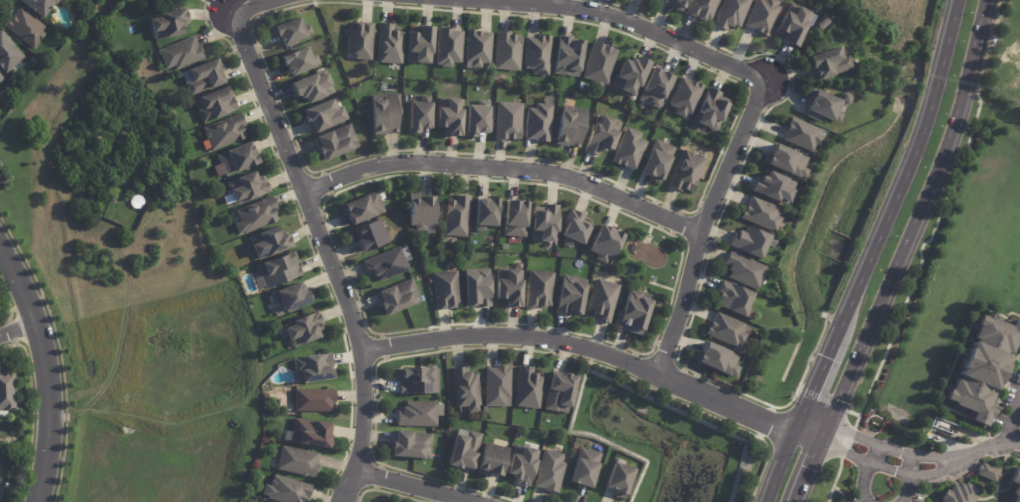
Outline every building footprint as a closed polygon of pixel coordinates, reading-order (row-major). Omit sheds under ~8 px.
[(18,2),(19,0),(55,0),(56,1),(53,4),(52,6),(51,5),(40,19),(18,2)] [(659,1),(659,0),(686,0),(681,12),(670,7),(671,5),(667,4),(659,1)] [(685,15),(692,0),(719,0),(710,21),(703,18),(701,22),(685,15)] [(713,26),(724,0),(751,0),(739,27),(732,24),(731,28),(728,27),(726,32),(713,26)] [(744,26),(755,0),(761,0),(764,1),(764,0),(775,0),(773,6),(778,7),(765,37),(758,34),(758,32),(744,26)] [(811,15),(801,35),(804,36),(798,48),(794,46),(793,48),(780,42),(783,35),(774,31),(784,12),(785,13),(790,3),(811,15)] [(182,10),(184,22),(182,22),(183,28),(181,28),(182,34),(164,36),(164,39),(153,40),(153,39),(151,38),(151,34),(151,32),(147,32),(146,20),(155,18),(155,14),(170,12),(169,8),(183,6),(183,9),(182,9),(182,10)] [(12,16),(19,7),(44,27),(40,32),(44,35),(32,50),(2,26),(7,19),(9,20),(12,16)] [(281,45),(278,37),(275,38),(272,27),(298,18),(302,30),(311,27),(314,34),(305,37),(305,38),(297,41),(298,44),(286,49),(285,45),(281,46),(281,45)] [(357,23),(373,25),(370,61),(354,60),(353,55),(345,54),(348,25),(352,25),(353,23),(357,23)] [(376,63),(401,63),(402,32),(393,31),(394,23),(377,23),(376,63)] [(432,26),(418,26),(418,33),(406,32),(405,63),(431,63),(432,26)] [(451,66),(451,62),(460,62),(461,30),(436,29),(435,66),(451,66)] [(3,74),(0,70),(0,30),(23,57),(21,59),(3,74)] [(489,64),(490,31),(465,31),(464,67),(480,68),(480,63),(489,64)] [(493,69),(518,71),(520,34),(495,33),(493,69)] [(193,37),(196,46),(197,45),(200,51),(199,52),(202,59),(175,70),(173,66),(164,69),(156,51),(192,36),(193,37)] [(531,69),(531,75),(547,76),(548,37),(524,36),(523,69),(531,69)] [(560,37),(570,38),(569,39),(583,41),(578,71),(579,71),(579,77),(555,73),(557,63),(554,62),(557,49),(558,49),(560,36),(560,37)] [(594,43),(602,46),(610,48),(609,49),(616,51),(606,85),(582,78),(592,43),(594,43)] [(816,78),(812,68),(811,68),(807,56),(837,46),(840,57),(849,54),(853,68),(816,80),(816,78)] [(288,77),(319,65),(315,54),(310,56),(306,47),(281,56),(288,77)] [(634,96),(648,62),(632,56),(630,62),(622,58),(610,87),(634,96)] [(219,67),(221,72),(224,71),(228,82),(192,97),(187,85),(188,84),(184,74),(187,73),(187,71),(216,59),(219,67)] [(658,109),(672,76),(650,67),(637,100),(658,109)] [(295,98),(303,96),(305,103),(333,94),(325,70),(290,82),(295,98)] [(25,73),(29,77),(25,81),(21,76),(25,73)] [(682,77),(702,86),(690,114),(685,112),(683,117),(673,113),(675,108),(668,105),(680,76),(682,77)] [(7,83),(11,88),(6,92),(2,86),(7,83)] [(234,98),(239,109),(203,124),(194,100),(225,87),(228,95),(233,93),(234,98)] [(710,89),(720,93),(719,97),(728,101),(716,132),(714,131),(713,132),(707,130),(708,128),(707,128),(706,129),(694,124),(697,114),(694,113),(705,87),(710,89)] [(825,95),(838,101),(834,111),(841,114),(838,122),(831,119),(829,121),(820,117),(818,122),(806,117),(808,112),(806,111),(807,108),(806,107),(809,101),(808,100),(813,90),(825,95)] [(851,99),(849,103),(845,104),(840,102),(839,98),(841,93),(845,92),(850,94),(851,99)] [(396,132),(385,133),(385,135),(369,136),(368,101),(374,101),(374,96),(399,95),(399,109),(400,109),(400,115),(396,115),(397,132),(396,132)] [(427,128),(426,129),(422,129),(422,130),(418,129),(418,133),(407,133),(407,130),(405,130),(406,102),(421,103),(421,95),(429,96),(429,104),(428,104),(427,128)] [(525,106),(524,140),(548,141),(550,97),(542,97),(542,106),(525,106)] [(311,134),(347,119),(341,105),(335,108),(331,98),(301,110),(311,134)] [(435,128),(444,128),(444,135),(460,136),(462,99),(437,98),(435,128)] [(494,139),(519,140),(521,103),(496,102),(494,139)] [(488,106),(465,105),(464,137),(476,137),(476,133),(487,133),(488,106)] [(586,111),(578,148),(571,147),(571,146),(566,145),(566,147),(554,144),(554,142),(551,141),(558,110),(561,111),(562,105),(586,111)] [(240,115),(244,126),(241,128),(245,138),(212,151),(207,139),(205,139),(204,135),(204,133),(202,128),(239,113),(240,115)] [(618,122),(619,123),(620,123),(608,151),(602,149),(600,153),(598,152),(596,157),(583,152),(591,124),(595,125),(599,116),(611,121),(612,120),(613,121),(614,120),(618,122)] [(812,153),(822,130),(791,117),(781,140),(812,153)] [(315,150),(314,150),(317,148),(313,137),(349,123),(358,146),(319,161),(317,155),(316,155),(315,150)] [(640,134),(624,127),(610,161),(633,171),(646,141),(638,138),(640,134)] [(760,141),(762,137),(768,139),(764,149),(758,146),(760,141)] [(663,143),(674,148),(658,184),(648,180),(649,178),(637,173),(647,148),(650,150),(654,140),(663,143)] [(248,144),(255,163),(234,171),(234,172),(225,176),(217,154),(224,152),(223,151),(247,141),(248,144)] [(763,164),(803,180),(807,169),(802,167),(806,157),(771,143),(763,164)] [(694,156),(705,161),(690,193),(684,190),(683,191),(680,190),(679,193),(666,187),(683,151),(687,153),(689,152),(692,154),(693,155),(694,156)] [(750,191),(783,205),(793,182),(766,170),(762,179),(756,176),(750,191)] [(259,179),(260,181),(265,179),(270,192),(235,206),(234,201),(231,203),(226,191),(236,187),(233,179),(251,172),(253,178),(258,177),(259,179)] [(375,193),(383,211),(347,225),(339,205),(374,191),(375,193)] [(431,198),(433,198),(434,226),(427,226),(427,232),(416,232),(416,226),(409,227),(408,199),(411,199),(411,194),(422,194),(422,198),(431,198)] [(739,218),(771,231),(780,209),(748,196),(739,218)] [(272,198),(276,210),(273,211),(277,221),(244,234),(243,232),(238,234),(234,225),(239,222),(235,211),(271,197),(272,198)] [(457,197),(469,198),(466,237),(445,236),(448,201),(455,201),(454,203),(456,203),(457,197)] [(491,199),(497,200),(495,227),(486,226),(486,232),(475,231),(476,226),(473,226),(475,200),(477,200),(478,199),(485,200),(485,201),(489,201),(489,199),(491,199)] [(507,201),(526,202),(525,227),(527,227),(527,238),(505,237),(506,228),(503,228),(505,201),(507,201)] [(531,206),(530,241),(555,242),(556,207),(531,206)] [(560,236),(564,238),(561,245),(570,248),(573,242),(582,245),(591,219),(569,211),(560,236)] [(379,223),(386,242),(358,253),(353,240),(354,240),(351,232),(353,231),(352,229),(377,218),(379,223)] [(589,252),(596,254),(594,258),(612,264),(621,232),(597,225),(589,252)] [(283,233),(283,234),(285,233),(291,247),(259,260),(258,256),(255,257),(254,254),(252,248),(250,245),(259,241),(256,234),(275,226),(277,232),(282,231),(283,233)] [(775,238),(744,226),(741,233),(733,230),(726,246),(758,258),(763,245),(771,249),(775,238)] [(370,275),(369,274),(366,275),(364,270),(363,270),(362,267),(362,266),(361,262),(398,247),(407,270),(402,272),(382,280),(378,281),(375,275),(371,277),(370,275)] [(296,259),(297,263),(296,264),(300,275),(265,289),(260,276),(261,276),(257,264),(286,252),(287,254),(292,251),(296,259)] [(761,276),(755,290),(727,278),(729,272),(726,271),(728,266),(723,264),(729,252),(765,267),(761,276)] [(488,307),(476,308),(476,305),(470,305),(470,307),(462,307),(461,276),(463,276),(463,270),(488,269),(489,307),(488,307)] [(510,270),(521,271),(518,308),(503,307),(503,304),(501,304),(501,300),(493,300),(494,280),(496,280),(497,269),(510,270)] [(451,305),(451,309),(435,310),(432,284),(429,284),(428,278),(432,278),(431,273),(456,271),(459,304),(451,305)] [(553,273),(550,306),(542,306),(542,310),(525,308),(528,271),(553,273)] [(586,280),(578,315),(569,313),(569,314),(554,311),(563,274),(586,280)] [(374,306),(374,305),(377,304),(372,292),(387,286),(387,287),(409,278),(418,301),(380,316),(377,310),(376,310),(374,306)] [(619,285),(595,279),(587,309),(596,312),(594,320),(608,324),(619,285)] [(746,304),(745,307),(750,309),(746,318),(741,316),(740,318),(715,305),(718,298),(717,298),(720,292),(717,291),(723,280),(751,294),(750,296),(751,298),(751,301),(749,303),(746,304)] [(297,284),(300,293),(308,290),(312,300),(306,303),(284,311),(280,313),(279,310),(276,302),(272,304),(269,296),(273,294),(272,292),(296,282),(297,284)] [(653,296),(640,336),(617,329),(630,289),(653,296)] [(317,313),(321,323),(318,325),(319,329),(314,331),(316,337),(291,348),(291,346),(289,345),(288,341),(288,340),(288,339),(285,340),(280,328),(290,324),(288,321),(315,309),(317,313)] [(745,326),(741,333),(746,335),(741,345),(737,343),(735,348),(704,335),(708,327),(708,328),(710,323),(711,323),(716,312),(745,325),(745,326)] [(979,312),(1019,329),(1019,332),(987,414),(945,398),(979,312)] [(734,378),(738,367),(733,365),(737,355),(703,341),(694,361),(734,378)] [(330,355),(333,371),(328,372),(329,379),(299,384),(299,383),(297,383),(293,359),(330,353),(330,355)] [(497,366),(506,366),(506,368),(509,369),(508,398),(504,398),(504,407),(484,406),(485,368),(495,368),(495,366),(497,366)] [(521,367),(533,368),(532,374),(535,375),(535,378),(542,379),(538,409),(514,406),(518,366),(521,367)] [(466,372),(469,372),(469,375),(476,375),(479,406),(476,406),(477,412),(467,413),(466,407),(455,408),(451,368),(465,367),(466,372)] [(398,393),(398,387),(400,387),(400,382),(397,382),(397,370),(436,369),(436,395),(398,396),(398,393)] [(15,411),(0,411),(0,372),(18,372),(18,411),(15,411)] [(552,372),(561,374),(561,375),(574,378),(567,409),(559,408),(558,413),(545,410),(549,391),(546,391),(550,375),(551,375),(552,372)] [(334,391),(334,403),(331,403),(331,412),(294,412),(294,390),(334,391)] [(436,403),(435,427),(395,426),(396,412),(401,412),(401,408),(405,408),(405,401),(436,403)] [(331,426),(329,442),(326,441),(325,449),(316,448),(303,446),(294,445),(295,443),(290,443),(294,419),(332,424),(331,426)] [(481,435),(471,472),(460,469),(458,468),(458,471),(451,470),(452,469),(445,467),(453,436),(466,439),(468,431),(481,435)] [(431,435),(429,461),(388,458),(389,451),(388,451),(388,445),(392,445),(393,433),(431,435)] [(492,447),(506,450),(499,480),(476,474),(476,472),(475,472),(482,444),(492,447)] [(523,449),(532,452),(532,451),(537,452),(528,488),(514,485),(515,483),(509,481),(510,477),(503,475),(508,455),(510,456),(513,445),(523,447),(522,449),(523,449)] [(318,455),(313,478),(306,477),(304,478),(301,477),(301,475),(276,470),(281,447),(318,454),(318,455)] [(599,455),(588,489),(567,482),(574,458),(575,459),(579,448),(599,455)] [(564,466),(557,495),(549,493),(549,494),(543,492),(543,490),(534,487),(544,451),(562,456),(560,464),(564,466)] [(994,482),(999,469),(979,462),(975,474),(994,482)] [(632,470),(623,500),(614,498),(615,495),(614,494),(614,492),(603,489),(611,464),(632,470)] [(1007,501),(1019,501),(1019,473),(1007,501)] [(304,498),(303,501),(277,501),(267,499),(267,497),(261,496),(264,485),(269,486),(271,482),(272,481),(274,475),(312,486),(311,488),(308,499),(304,498)] [(980,494),(975,501),(935,501),(952,476),(980,494)]
